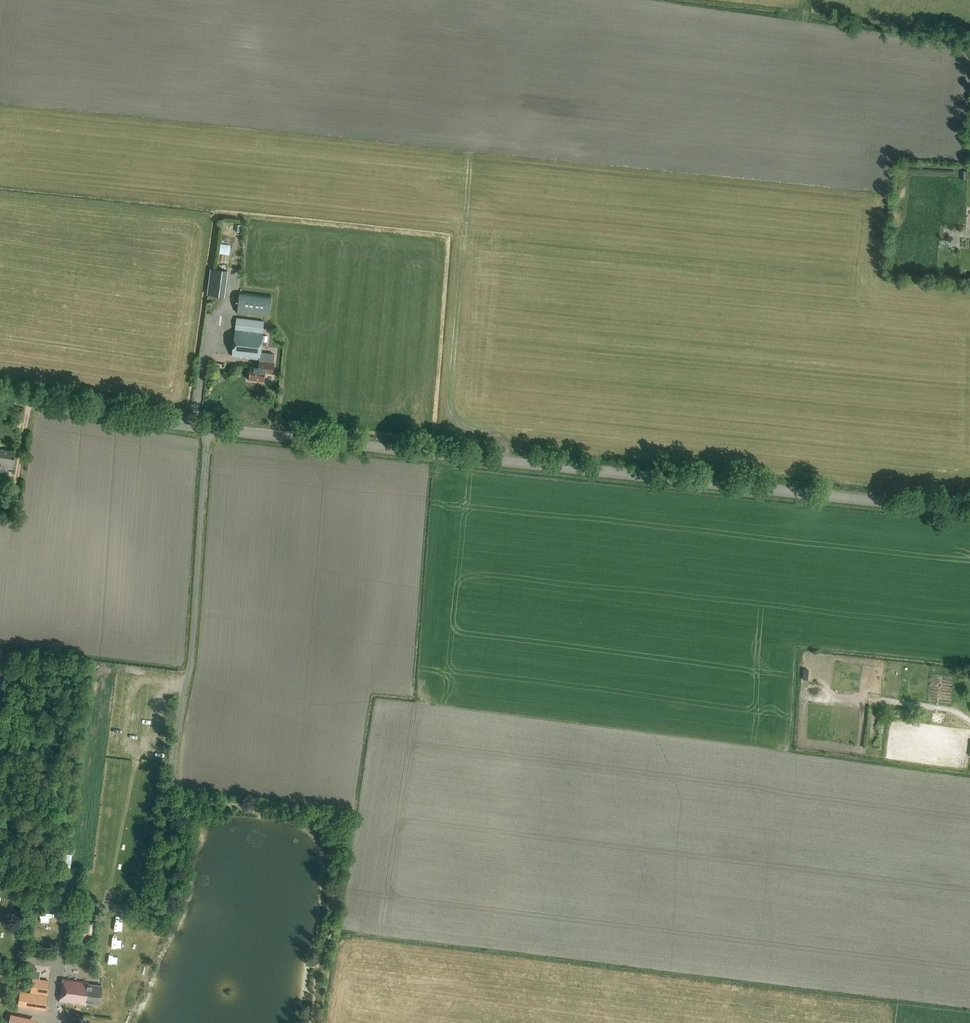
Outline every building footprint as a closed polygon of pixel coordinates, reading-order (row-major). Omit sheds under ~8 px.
[(228,253),(229,244),(220,243),(219,252),(228,253)] [(207,295),(224,297),(228,271),(211,268),(207,295)] [(239,291),(237,312),(269,316),(271,295),(239,291)] [(274,353),(260,352),(263,320),(235,318),(231,356),(259,359),(258,368),(249,367),(248,380),(264,381),(265,372),(273,373),(274,362),(273,362),(274,353)] [(4,476),(6,468),(13,469),(16,451),(0,449),(0,462),(1,462),(0,468),(0,476),(4,476)] [(17,502),(7,501),(6,513),(16,514),(17,502)] [(47,994),(49,980),(34,978),(32,992),(47,994)] [(60,1001),(86,1005),(86,1002),(100,1004),(103,985),(89,983),(89,982),(63,978),(60,1001)] [(25,1006),(45,1009),(46,996),(26,993),(25,1006)]
